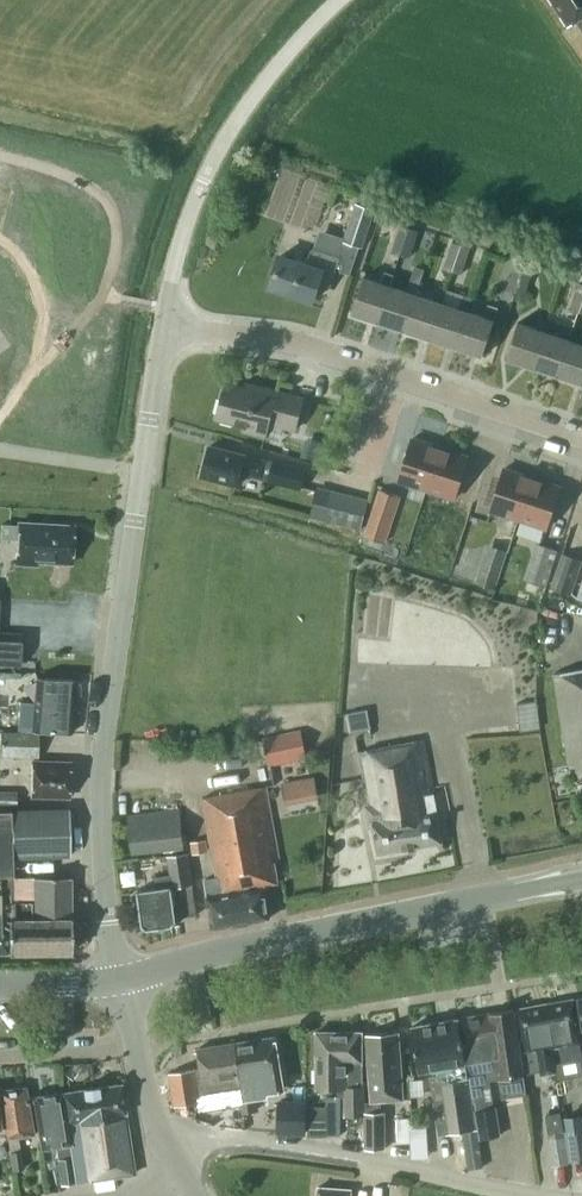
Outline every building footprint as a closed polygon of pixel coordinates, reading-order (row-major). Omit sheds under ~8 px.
[(568,25),(577,19),(581,27),(581,0),(551,0),(568,25)] [(378,199),(360,193),(343,240),(363,247),(376,209),(375,208),(378,199)] [(417,231),(400,225),(396,238),(413,244),(417,231)] [(333,273),(338,257),(336,257),(340,244),(317,237),(313,249),(311,249),(307,262),(280,254),(270,285),(313,298),(322,269),(333,273)] [(409,257),(413,244),(396,238),(392,251),(409,257)] [(452,242),(447,255),(465,261),(469,248),(452,242)] [(460,274),(465,261),(447,255),(443,268),(460,274)] [(528,282),(532,269),(515,263),(511,276),(528,282)] [(393,274),(384,271),(381,281),(363,276),(351,313),(377,322),(390,284),(393,274)] [(511,276),(506,290),(524,295),(528,282),(511,276)] [(377,322),(403,331),(416,293),(420,280),(410,277),(405,290),(390,284),(377,322)] [(574,296),(581,299),(581,285),(578,283),(574,296)] [(429,339),(441,302),(416,293),(403,331),(429,339)] [(459,307),(441,302),(429,339),(455,348),(467,310),(472,297),(463,294),(459,307)] [(574,296),(570,310),(581,313),(581,299),(574,296)] [(484,316),(467,310),(455,348),(481,357),(494,319),(493,319),(497,308),(488,305),(484,316)] [(506,359),(532,368),(544,330),(518,322),(506,359)] [(532,368),(557,376),(569,339),(544,330),(532,368)] [(569,339),(557,376),(581,384),(581,343),(569,339)] [(215,419),(245,427),(244,431),(266,437),(270,424),(296,430),(305,396),(248,381),(247,386),(225,380),(215,419)] [(310,437),(308,455),(325,457),(327,439),(310,437)] [(398,479),(426,489),(440,447),(412,437),(398,479)] [(201,475),(237,485),(240,472),(261,477),(260,478),(300,488),(305,469),(265,458),(265,459),(209,445),(201,475)] [(467,456),(440,447),(426,489),(454,498),(467,456)] [(490,510),(518,519),(531,477),(504,468),(490,510)] [(531,477),(518,519),(545,528),(559,486),(531,477)] [(401,496),(379,488),(364,534),(386,541),(401,496)] [(323,520),(360,529),(367,503),(330,494),(323,520)] [(18,539),(17,563),(37,565),(37,561),(71,563),(73,525),(19,522),(19,524),(2,524),(1,538),(18,539)] [(558,549),(536,542),(524,579),(546,586),(558,549)] [(493,545),(483,577),(498,582),(508,550),(493,545)] [(578,557),(562,552),(551,587),(568,592),(578,557)] [(528,591),(533,593),(536,583),(531,582),(528,591)] [(19,665),(21,632),(0,631),(0,664),(19,665)] [(553,672),(568,757),(578,756),(581,778),(581,667),(553,672)] [(35,703),(74,705),(76,679),(37,676),(35,703)] [(541,727),(538,700),(518,702),(521,730),(541,727)] [(72,732),(74,705),(35,703),(33,730),(72,732)] [(269,765),(308,757),(302,728),(263,737),(269,765)] [(38,756),(39,732),(1,731),(0,752),(0,755),(38,756)] [(547,761),(563,758),(559,733),(542,737),(547,761)] [(442,842),(423,740),(359,751),(369,805),(366,806),(370,824),(373,823),(379,854),(442,842)] [(69,796),(70,762),(32,761),(31,795),(69,796)] [(287,800),(321,798),(319,775),(286,777),(287,800)] [(266,787),(204,797),(217,875),(204,877),(212,927),(270,918),(264,884),(278,882),(275,862),(278,861),(266,787)] [(15,808),(15,790),(0,790),(0,808),(15,808)] [(0,810),(0,875),(13,875),(13,857),(69,855),(68,808),(0,810)] [(178,809),(127,816),(132,853),(183,846),(178,809)] [(207,838),(191,841),(193,853),(209,851),(207,838)] [(186,850),(167,853),(170,872),(154,875),(156,885),(137,889),(143,923),(148,927),(173,923),(176,918),(171,884),(191,881),(186,850)] [(0,876),(0,917),(8,917),(8,952),(71,951),(71,876),(0,876)] [(8,952),(8,917),(0,917),(0,952),(8,952)] [(578,1027),(574,999),(549,1003),(553,1031),(557,1030),(560,1046),(562,1062),(581,1059),(581,1057),(577,1027),(578,1027)] [(557,1030),(553,1031),(549,1003),(519,1008),(525,1052),(538,1050),(541,1074),(555,1071),(551,1047),(560,1046),(557,1030)] [(490,1080),(498,1079),(498,1080),(523,1076),(513,1009),(458,1018),(458,1019),(465,1062),(466,1062),(472,1101),(473,1101),(479,1138),(502,1134),(497,1105),(495,1105),(490,1080)] [(475,1130),(465,1062),(458,1019),(457,1019),(457,1018),(411,1026),(419,1071),(436,1068),(437,1075),(430,1076),(438,1134),(446,1133),(446,1134),(460,1132),(475,1130)] [(345,1114),(364,1114),(364,1100),(362,1100),(362,1086),(360,1086),(360,1032),(316,1032),(316,1088),(344,1087),(345,1114)] [(402,1099),(397,1034),(366,1037),(371,1100),(364,1100),(364,1114),(365,1114),(365,1148),(384,1147),(383,1111),(381,1111),(380,1101),(402,1100),(402,1099)] [(275,1036),(236,1042),(243,1086),(239,1087),(242,1111),(254,1109),(252,1095),(264,1093),(263,1083),(282,1081),(275,1036)] [(239,1087),(243,1086),(236,1042),(198,1048),(201,1067),(170,1072),(176,1104),(200,1100),(200,1098),(206,1097),(205,1092),(239,1087)] [(121,1083),(62,1091),(73,1182),(134,1173),(125,1113),(126,1113),(121,1083)] [(23,1168),(19,1138),(18,1138),(17,1136),(34,1134),(26,1086),(0,1090),(0,1116),(2,1132),(7,1132),(8,1137),(13,1169),(23,1168)] [(73,1182),(62,1091),(33,1096),(41,1148),(60,1145),(60,1158),(58,1158),(62,1184),(73,1182)] [(342,1095),(328,1095),(328,1104),(330,1104),(330,1134),(341,1134),(342,1095)] [(278,1101),(277,1131),(303,1133),(305,1102),(278,1101)] [(328,1135),(328,1105),(309,1104),(308,1135),(328,1135)] [(581,1159),(581,1114),(563,1117),(569,1160),(581,1159)] [(415,1154),(432,1153),(429,1126),(412,1127),(415,1154)] [(475,1130),(460,1132),(466,1169),(480,1167),(475,1130)] [(569,1163),(564,1131),(548,1133),(553,1165),(569,1163)] [(351,1190),(320,1187),(320,1186),(319,1186),(318,1195),(351,1195),(351,1190)]
